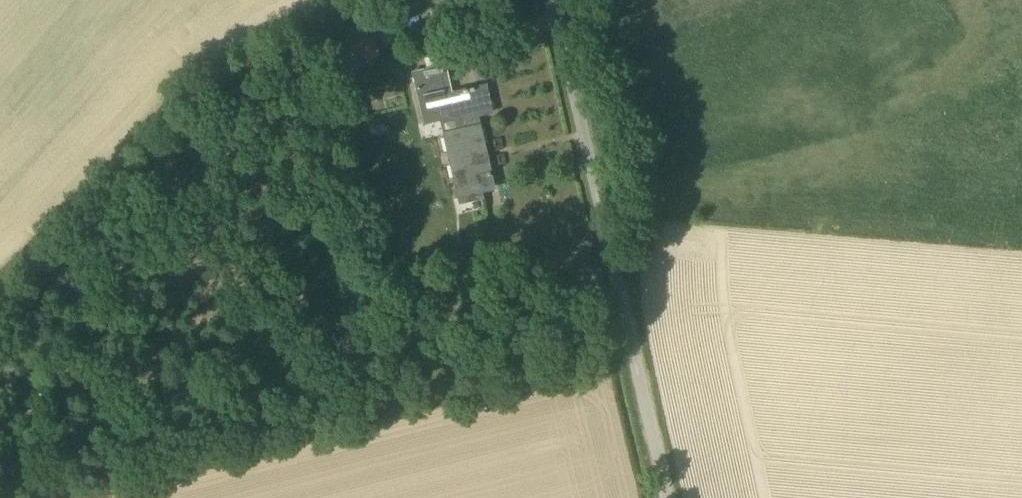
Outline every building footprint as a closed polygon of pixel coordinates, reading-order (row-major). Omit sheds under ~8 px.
[(346,61),(378,54),(375,37),(342,45),(346,61)] [(450,94),(444,66),(413,73),(424,125),(443,121),(446,133),(459,199),(482,194),(480,187),(493,184),(478,116),(492,113),(486,86),(450,94)]
